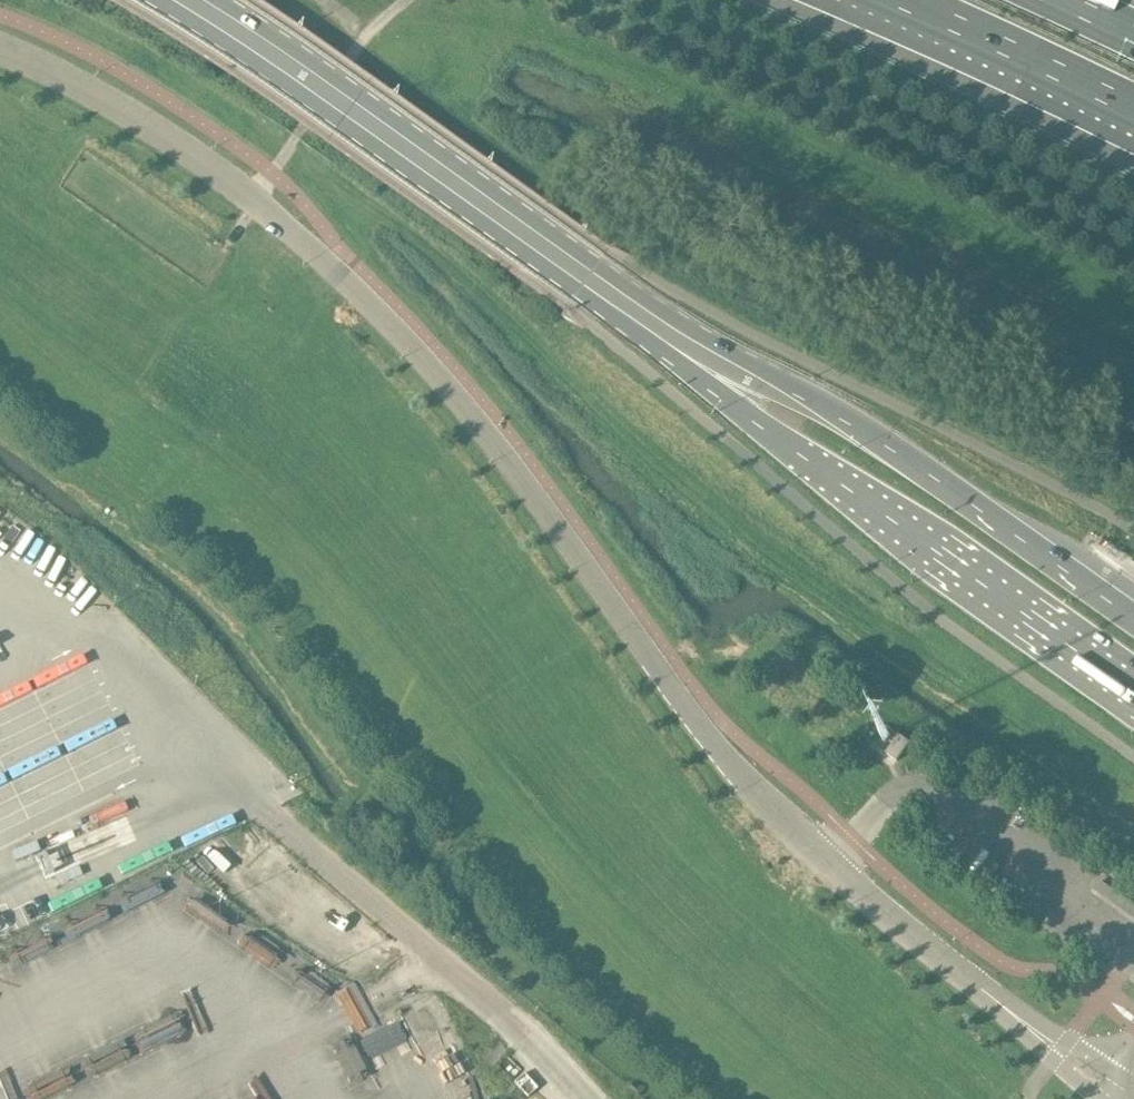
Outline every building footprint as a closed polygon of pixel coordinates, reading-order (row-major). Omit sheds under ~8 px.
[(897,761),(910,742),(899,735),(886,753),(897,761)]
